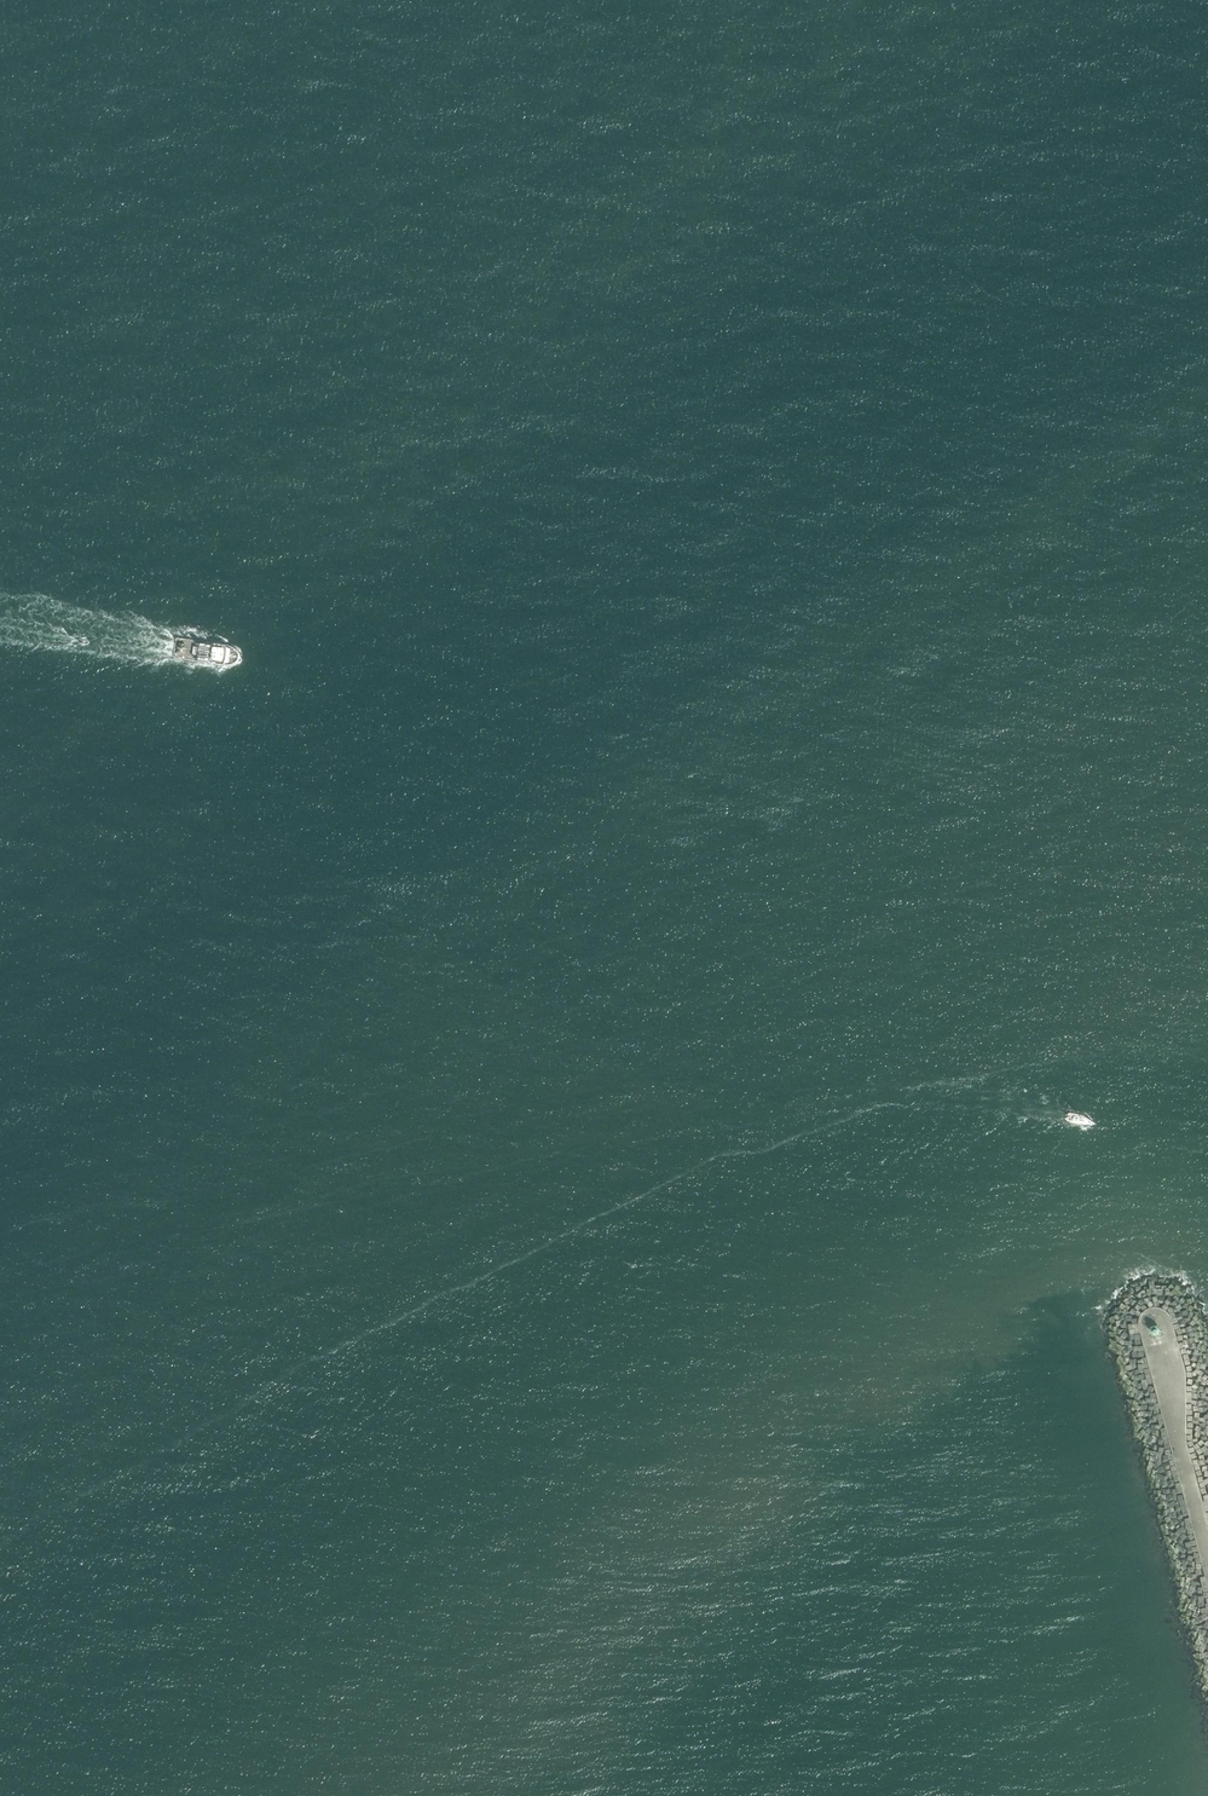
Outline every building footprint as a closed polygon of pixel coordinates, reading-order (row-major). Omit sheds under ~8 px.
[(1161,1325),(1154,1324),(1150,1330),(1152,1337),(1160,1338),(1164,1332),(1161,1325)]
